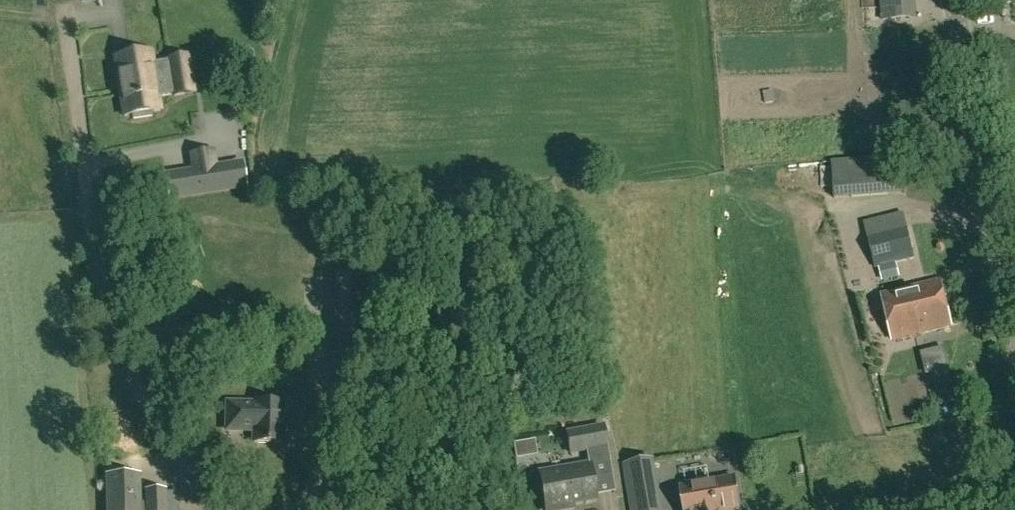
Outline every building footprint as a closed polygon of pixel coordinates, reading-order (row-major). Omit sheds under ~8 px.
[(882,19),(915,17),(914,0),(881,0),(882,19)] [(139,70),(136,53),(114,56),(120,90),(126,89),(130,115),(133,114),(134,118),(151,115),(150,112),(160,110),(158,94),(173,92),(173,95),(194,92),(189,54),(168,57),(169,66),(153,68),(139,70)] [(243,92),(241,101),(249,103),(251,94),(243,92)] [(835,196),(906,191),(904,155),(833,160),(835,196)] [(242,163),(166,175),(169,197),(245,185),(242,163)] [(897,262),(915,258),(904,213),(864,222),(875,268),(879,267),(897,262)] [(897,262),(879,267),(883,280),(900,275),(897,262)] [(892,340),(951,326),(941,279),(881,292),(892,340)] [(283,364),(283,349),(271,349),(271,363),(283,364)] [(283,442),(284,402),(254,402),(254,403),(227,402),(226,429),(248,430),(248,426),(254,426),(253,442),(283,442)] [(570,452),(585,449),(588,465),(609,461),(603,426),(566,432),(570,452)] [(591,471),(574,474),(573,466),(539,472),(546,509),(557,509),(573,507),(573,503),(595,499),(591,471)] [(139,474),(107,474),(107,509),(167,509),(167,504),(179,504),(179,491),(166,490),(166,488),(144,489),(145,503),(139,503),(139,474)] [(657,477),(626,483),(629,502),(661,496),(657,477)] [(685,509),(740,509),(734,477),(681,486),(685,509)]
